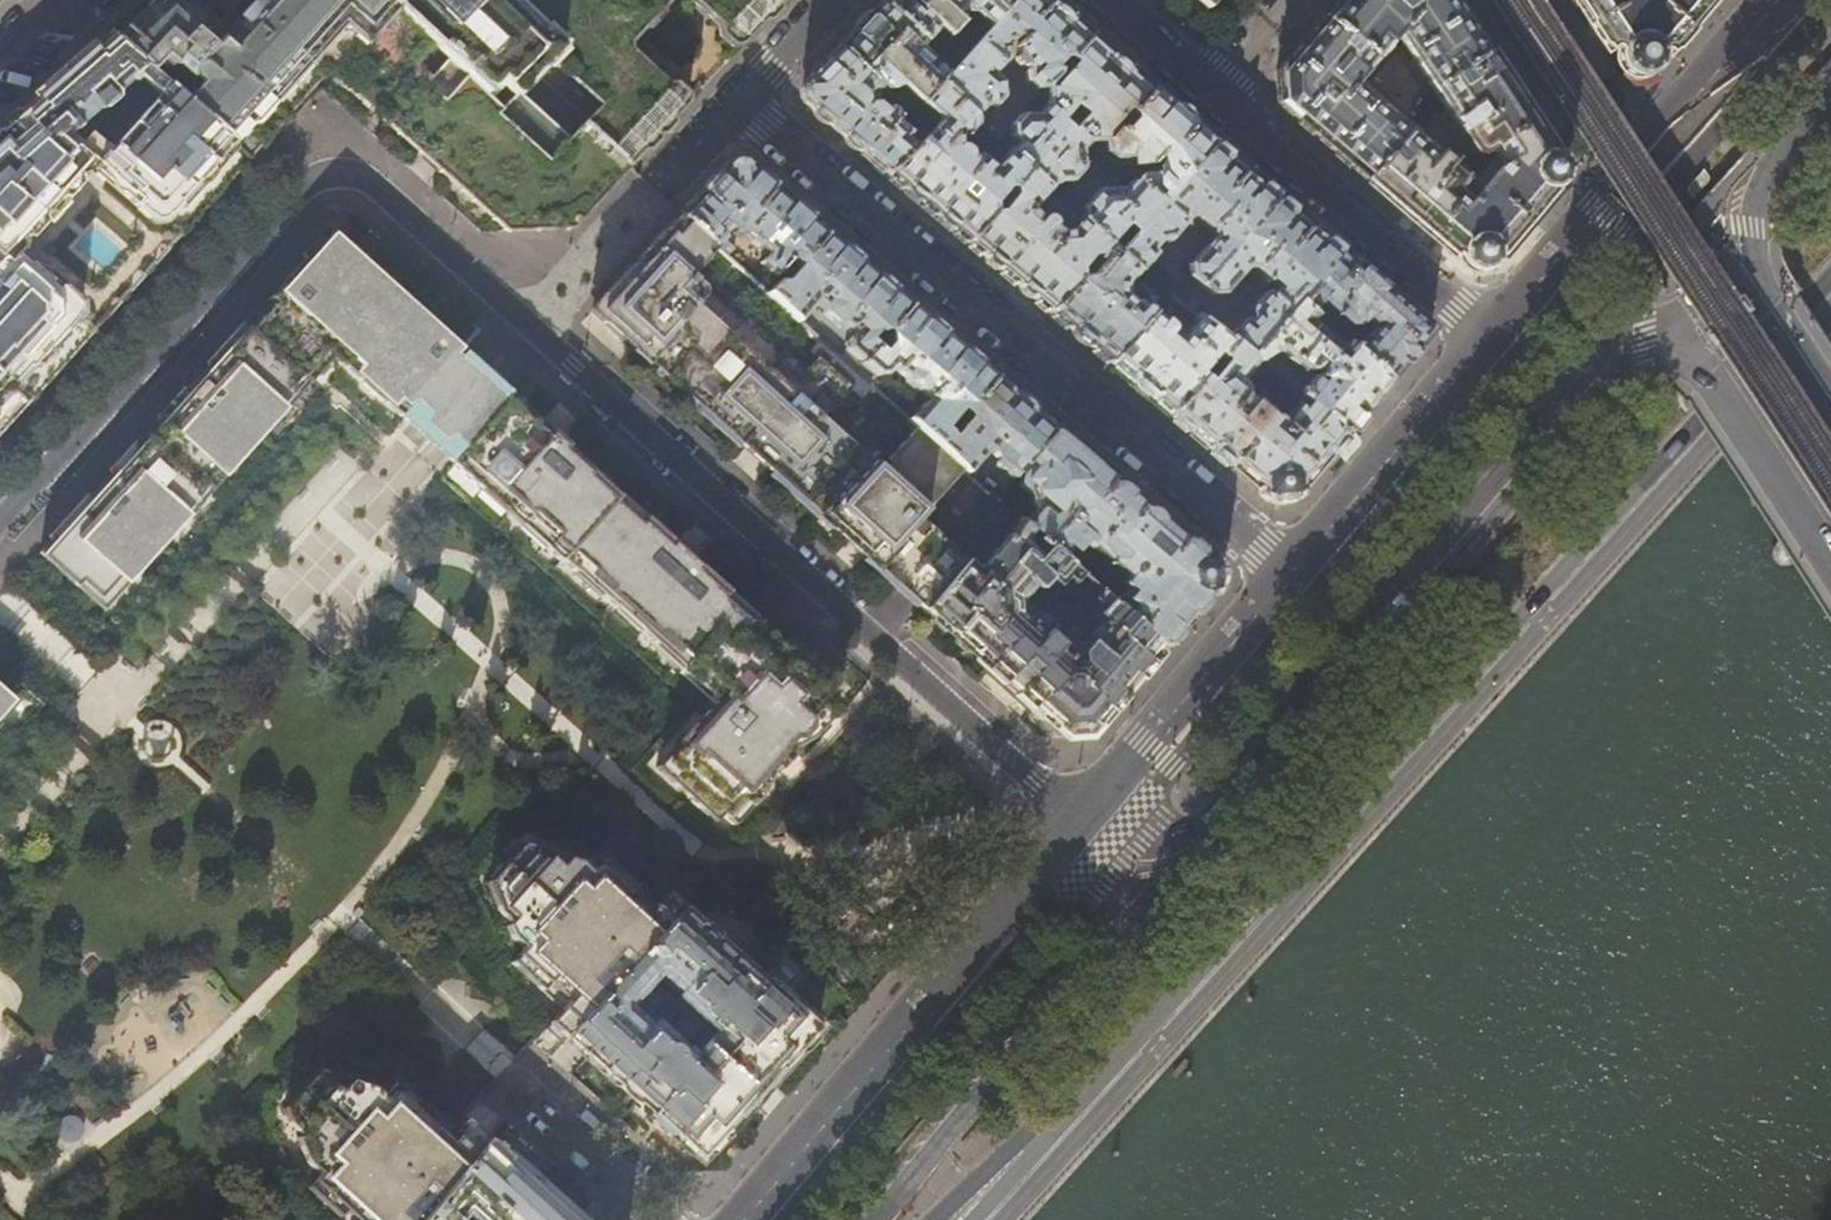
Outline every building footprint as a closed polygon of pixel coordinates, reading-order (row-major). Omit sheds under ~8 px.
[(108,33),(246,160),(251,154),(252,155),(259,148),(258,147),(273,131),(281,123),(280,122),(287,114),(295,106),(296,107),(303,99),(303,97),(318,80),(319,81),(326,74),(325,73),(328,70),(343,84),(342,85),(350,92),(351,91),(357,96),(364,102),(363,103),(369,109),(370,108),(408,142),(474,202),(505,230),(570,228),(579,218),(627,165),(580,123),(527,76),(510,95),(498,107),(448,58),(435,72),(419,58),(432,43),(389,2),(387,0),(254,0),(221,35),(192,8),(200,0),(144,0),(108,33)] [(442,32),(444,34),(444,38),(436,47),(448,58),(484,93),(496,81),(510,95),(527,76),(546,57),(554,48),(506,0),(409,0),(442,32)] [(669,0),(608,0),(554,48),(546,57),(558,67),(559,67),(599,104),(580,123),(627,165),(675,115),(686,102),(688,90),(676,81),(670,81),(668,82),(632,49),(631,46),(631,44),(632,38),(645,25),(646,26),(649,26),(663,10),(663,9),(662,7),(669,0)] [(720,27),(719,28),(719,35),(729,45),(739,46),(760,24),(782,0),(693,0),(720,27)] [(879,2),(924,42),(936,28),(946,37),(957,24),(948,15),(959,2),(964,7),(963,8),(964,14),(970,15),(972,13),(988,29),(1014,0),(881,0),(879,2)] [(988,29),(947,77),(937,88),(972,120),(983,108),(996,108),(1004,99),(1011,99),(1010,84),(1003,85),(993,77),(1009,59),(1008,51),(1001,45),(1007,40),(1012,40),(1017,34),(1029,34),(1018,46),(1017,50),(1018,55),(1017,59),(1017,61),(1019,65),(1024,69),(1021,71),(1023,80),(1033,88),(1045,87),(1049,83),(1057,74),(1052,69),(1061,58),(1066,58),(1069,60),(1092,34),(1052,0),(1014,0),(988,29)] [(1207,12),(1217,0),(1194,0),(1207,12)] [(1432,91),(1488,52),(1454,0),(1339,0),(1329,11),(1275,73),(1277,104),(1366,180),(1412,129),(1359,83),(1398,36),(1432,91)] [(1617,63),(1621,70),(1626,75),(1634,78),(1637,78),(1646,75),(1653,70),(1657,61),(1657,58),(1656,58),(1657,54),(1659,50),(1662,49),(1667,53),(1697,18),(1713,0),(1657,0),(1654,4),(1650,0),(1575,0),(1607,49),(1611,48),(1617,49),(1617,63)] [(918,49),(924,42),(879,2),(854,29),(837,47),(880,88),(883,90),(888,91),(896,90),(902,86),(914,97),(903,110),(908,115),(912,118),(922,106),(937,88),(947,77),(918,49)] [(1674,59),(1704,24),(1697,18),(1667,53),(1674,59)] [(213,198),(247,161),(246,160),(108,33),(83,56),(0,129),(0,431),(55,370),(105,316),(169,247),(213,198)] [(1021,115),(1008,129),(1009,138),(1016,144),(1007,153),(1028,172),(1048,190),(1059,182),(1070,182),(1084,166),(1082,148),(1091,139),(1107,139),(1104,143),(1107,139),(1105,129),(1124,108),(1130,114),(1131,113),(1153,88),(1118,58),(1092,34),(1069,60),(1072,63),(1054,84),(1049,83),(1045,87),(1043,89),(1044,104),(1037,112),(1031,107),(1026,114),(1021,115)] [(880,88),(837,47),(812,74),(802,85),(803,103),(835,130),(864,155),(886,174),(929,134),(928,133),(915,120),(908,129),(901,123),(908,115),(903,110),(894,101),(884,112),(875,103),(870,103),(868,107),(863,102),(865,101),(864,98),(863,96),(867,91),(868,94),(875,94),(880,88)] [(1488,52),(1432,91),(1474,157),(1475,155),(1481,157),(1481,159),(1488,154),(1497,171),(1489,176),(1468,200),(1455,188),(1461,180),(1460,176),(1461,173),(1412,129),(1366,180),(1388,200),(1434,239),(1452,254),(1454,252),(1460,255),(1461,260),(1463,264),(1469,268),(1474,270),(1477,270),(1484,267),(1488,265),(1491,260),(1493,253),(1494,250),(1498,253),(1504,246),(1523,223),(1538,206),(1550,191),(1547,189),(1549,187),(1552,186),(1557,182),(1560,178),(1562,172),(1561,165),(1559,161),(1556,157),(1549,154),(1548,152),(1552,150),(1516,96),(1488,52)] [(937,88),(922,106),(939,122),(928,133),(929,134),(886,174),(926,208),(967,242),(991,214),(994,210),(993,204),(1006,189),(1013,188),(1028,172),(1007,153),(993,169),(980,157),(969,159),(967,155),(966,154),(963,152),(960,151),(959,144),(963,139),(969,139),(976,131),(974,123),(972,120),(937,88)] [(1175,107),(1153,88),(1131,113),(1131,120),(1121,131),(1118,128),(1107,139),(1104,143),(1104,150),(1114,158),(1125,157),(1125,155),(1133,155),(1134,163),(1149,161),(1157,150),(1158,163),(1155,165),(1156,172),(1138,174),(1135,177),(1130,178),(1125,181),(1121,185),(1118,190),(1117,187),(1094,190),(1089,196),(1086,196),(1085,197),(1085,201),(1078,209),(1078,218),(1079,219),(1097,236),(1107,225),(1126,242),(1214,141),(1175,107)] [(1242,166),(1214,141),(1126,242),(1116,253),(1139,273),(1156,254),(1152,250),(1160,240),(1165,241),(1168,240),(1185,223),(1179,218),(1187,209),(1197,218),(1196,219),(1206,228),(1200,235),(1205,240),(1212,236),(1186,263),(1187,275),(1199,286),(1278,197),(1242,166)] [(778,193),(743,163),(742,165),(731,166),(729,164),(715,179),(682,214),(683,215),(718,247),(729,257),(734,251),(720,239),(727,230),(737,237),(744,234),(768,255),(762,263),(776,275),(788,262),(792,266),(801,256),(804,258),(826,234),(778,193)] [(1028,172),(1013,188),(1014,198),(1002,212),(991,214),(967,242),(1004,275),(1048,312),(1082,276),(1080,268),(1089,255),(1098,254),(1106,244),(1097,236),(1079,219),(1069,231),(1061,232),(1049,221),(1046,219),(1043,219),(1047,216),(1042,212),(1039,217),(1031,210),(1048,190),(1028,172)] [(1303,219),(1278,197),(1199,286),(1211,297),(1221,296),(1242,271),(1249,278),(1255,271),(1265,280),(1267,279),(1274,287),(1267,295),(1263,291),(1247,309),(1247,314),(1249,317),(1244,323),(1240,319),(1223,338),(1231,345),(1232,343),(1249,358),(1297,302),(1341,252),(1303,219)] [(1511,252),(1545,212),(1538,206),(1523,223),(1504,246),(1511,252)] [(724,312),(717,319),(682,287),(718,247),(683,215),(667,233),(612,291),(594,310),(632,345),(688,395),(752,454),(815,511),(883,573),(926,612),(927,611),(969,564),(971,562),(921,518),(964,470),(939,446),(917,427),(889,458),(893,462),(885,471),(827,417),(863,377),(856,371),(843,359),(829,346),(798,380),(724,312)] [(280,412),(307,382),(310,384),(339,352),(350,362),(345,368),(400,418),(401,416),(425,438),(454,464),(453,465),(481,491),(484,488),(509,510),(507,512),(548,548),(546,549),(561,563),(562,562),(575,574),(574,575),(600,599),(602,597),(617,610),(622,606),(627,611),(623,615),(637,627),(641,623),(646,628),(642,632),(657,646),(655,647),(717,703),(658,769),(717,823),(724,815),(737,826),(778,779),(773,774),(795,750),(800,755),(841,710),(826,697),(835,687),(825,678),(799,655),(798,656),(787,647),(782,652),(750,624),(756,618),(735,600),(729,594),(731,593),(694,561),(689,560),(684,561),(672,550),(676,544),(652,523),(647,518),(646,520),(594,474),(596,472),(575,454),(519,402),(518,403),(493,381),(483,372),(460,351),(461,350),(442,333),(392,288),(347,247),(330,231),(281,285),(232,339),(186,390),(190,394),(186,399),(135,455),(117,475),(112,471),(68,520),(39,552),(43,555),(79,587),(80,586),(99,603),(101,601),(106,605),(141,565),(145,568),(163,546),(160,544),(164,540),(167,543),(186,522),(183,519),(199,501),(202,503),(224,479),(222,476),(238,458),(241,460),(260,440),(257,437),(261,433),(264,435),(283,415),(280,412)] [(845,250),(826,234),(804,258),(801,256),(792,266),(796,270),(783,287),(774,288),(769,293),(802,322),(816,307),(826,315),(826,318),(839,329),(841,328),(852,339),(846,347),(847,355),(843,359),(856,371),(875,349),(869,344),(876,333),(887,334),(911,306),(856,260),(845,250)] [(1116,253),(1106,244),(1098,254),(1097,256),(1102,260),(1089,277),(1082,276),(1048,312),(1070,331),(1108,363),(1153,313),(1143,304),(1142,306),(1135,300),(1134,302),(1127,296),(1126,284),(1134,275),(1137,277),(1140,277),(1142,275),(1139,273),(1116,253)] [(1430,330),(1341,252),(1297,302),(1311,314),(1319,303),(1347,327),(1348,326),(1352,331),(1353,339),(1355,341),(1353,343),(1351,342),(1347,347),(1387,382),(1406,359),(1430,330)] [(1170,294),(1182,305),(1189,298),(1172,283),(1163,294),(1167,297),(1170,294)] [(1313,316),(1311,314),(1297,302),(1249,358),(1258,365),(1259,366),(1264,359),(1277,353),(1302,374),(1313,371),(1317,365),(1320,367),(1319,371),(1319,375),(1310,377),(1298,389),(1302,401),(1343,434),(1364,409),(1387,382),(1347,347),(1345,344),(1339,351),(1308,323),(1313,316)] [(949,338),(911,306),(887,334),(888,347),(881,354),(875,349),(856,371),(863,377),(871,384),(875,379),(884,378),(891,370),(905,381),(905,384),(916,395),(920,394),(926,400),(910,420),(917,427),(939,446),(949,434),(945,430),(960,412),(964,415),(995,378),(949,338)] [(1163,321),(1153,313),(1108,363),(1133,384),(1169,415),(1231,345),(1223,338),(1195,316),(1192,319),(1194,322),(1189,328),(1170,312),(1163,321)] [(1258,365),(1249,358),(1232,343),(1231,345),(1169,415),(1220,458),(1269,500),(1288,499),(1315,468),(1343,434),(1302,401),(1285,420),(1285,426),(1283,429),(1244,397),(1246,393),(1246,389),(1244,386),(1242,384),(1258,365)] [(1023,401),(995,378),(964,415),(949,434),(939,446),(964,470),(975,480),(976,480),(977,478),(977,475),(977,473),(975,470),(991,452),(993,457),(998,461),(1000,461),(999,466),(1001,470),(1013,479),(1026,463),(1055,428),(1023,401)] [(1125,487),(1055,428),(1026,463),(1033,470),(1031,472),(1024,474),(1021,481),(1020,488),(1033,500),(1029,502),(1028,507),(1019,519),(1023,523),(1063,559),(1071,549),(1077,548),(1084,540),(1111,563),(1111,565),(1126,577),(1121,583),(1122,584),(1110,598),(1088,579),(1087,580),(1162,648),(1187,618),(1217,583),(1215,564),(1125,487)] [(1063,559),(1023,523),(979,573),(969,564),(927,611),(999,677),(1065,737),(1088,735),(1121,697),(1162,648),(1087,580),(1063,559)] [(15,707),(9,702),(11,699),(0,688),(0,724),(15,707)] [(569,1037),(686,908),(670,893),(669,895),(658,907),(607,861),(594,874),(582,863),(568,859),(564,863),(555,855),(524,845),(488,885),(501,912),(512,922),(507,927),(513,938),(525,949),(513,964),(565,1009),(553,1023),(559,1028),(569,1038),(569,1037)] [(750,1102),(818,1028),(686,907),(686,908),(569,1037),(647,1107),(703,1157),(750,1102)] [(490,1138),(473,1124),(466,1118),(447,1138),(427,1120),(433,1114),(401,1085),(389,1098),(376,1087),(351,1079),(346,1084),(336,1075),(321,1071),(285,1110),(290,1123),(303,1134),(298,1139),(308,1163),(321,1175),(308,1189),(341,1217),(346,1211),(356,1219),(421,1219),(490,1138)] [(70,1144),(81,1125),(63,1113),(51,1132),(70,1144)] [(557,1199),(490,1138),(421,1219),(462,1219),(466,1215),(473,1216),(478,1219),(580,1219),(557,1199)]
